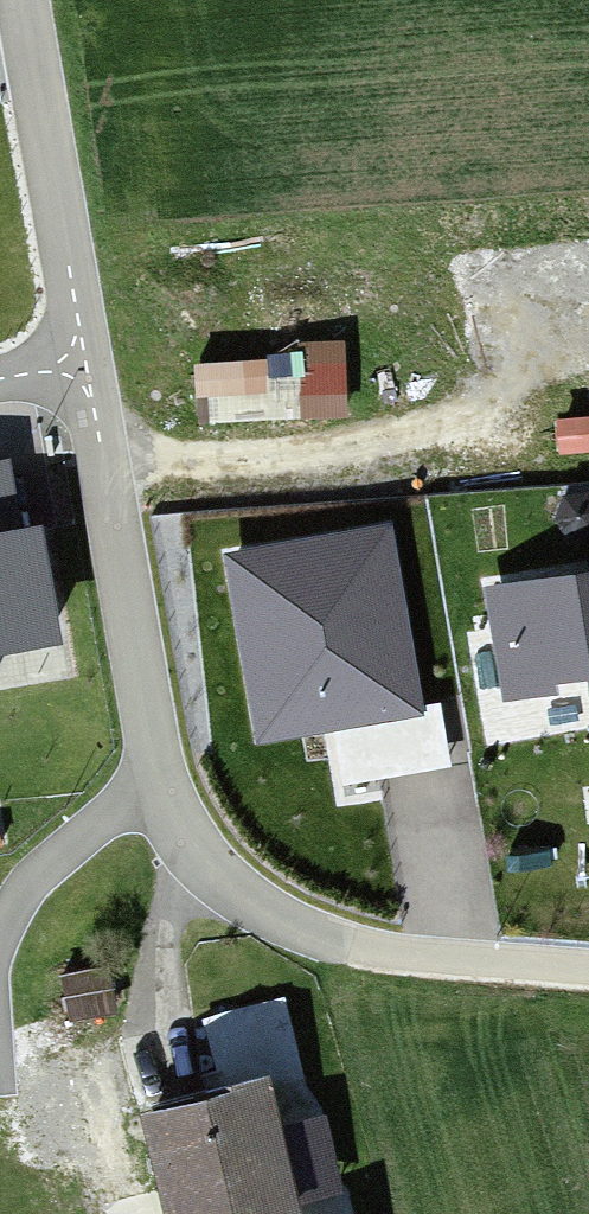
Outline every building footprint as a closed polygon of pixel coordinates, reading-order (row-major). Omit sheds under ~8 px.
[(56,645),(37,537),(16,540),(4,469),(0,470),(0,654),(56,645)] [(386,536),(231,563),(262,740),(418,712),(386,536)] [(489,596),(508,702),(551,695),(549,684),(588,676),(588,578),(489,596)] [(145,1136),(162,1213),(288,1213),(265,1110),(145,1136)]
